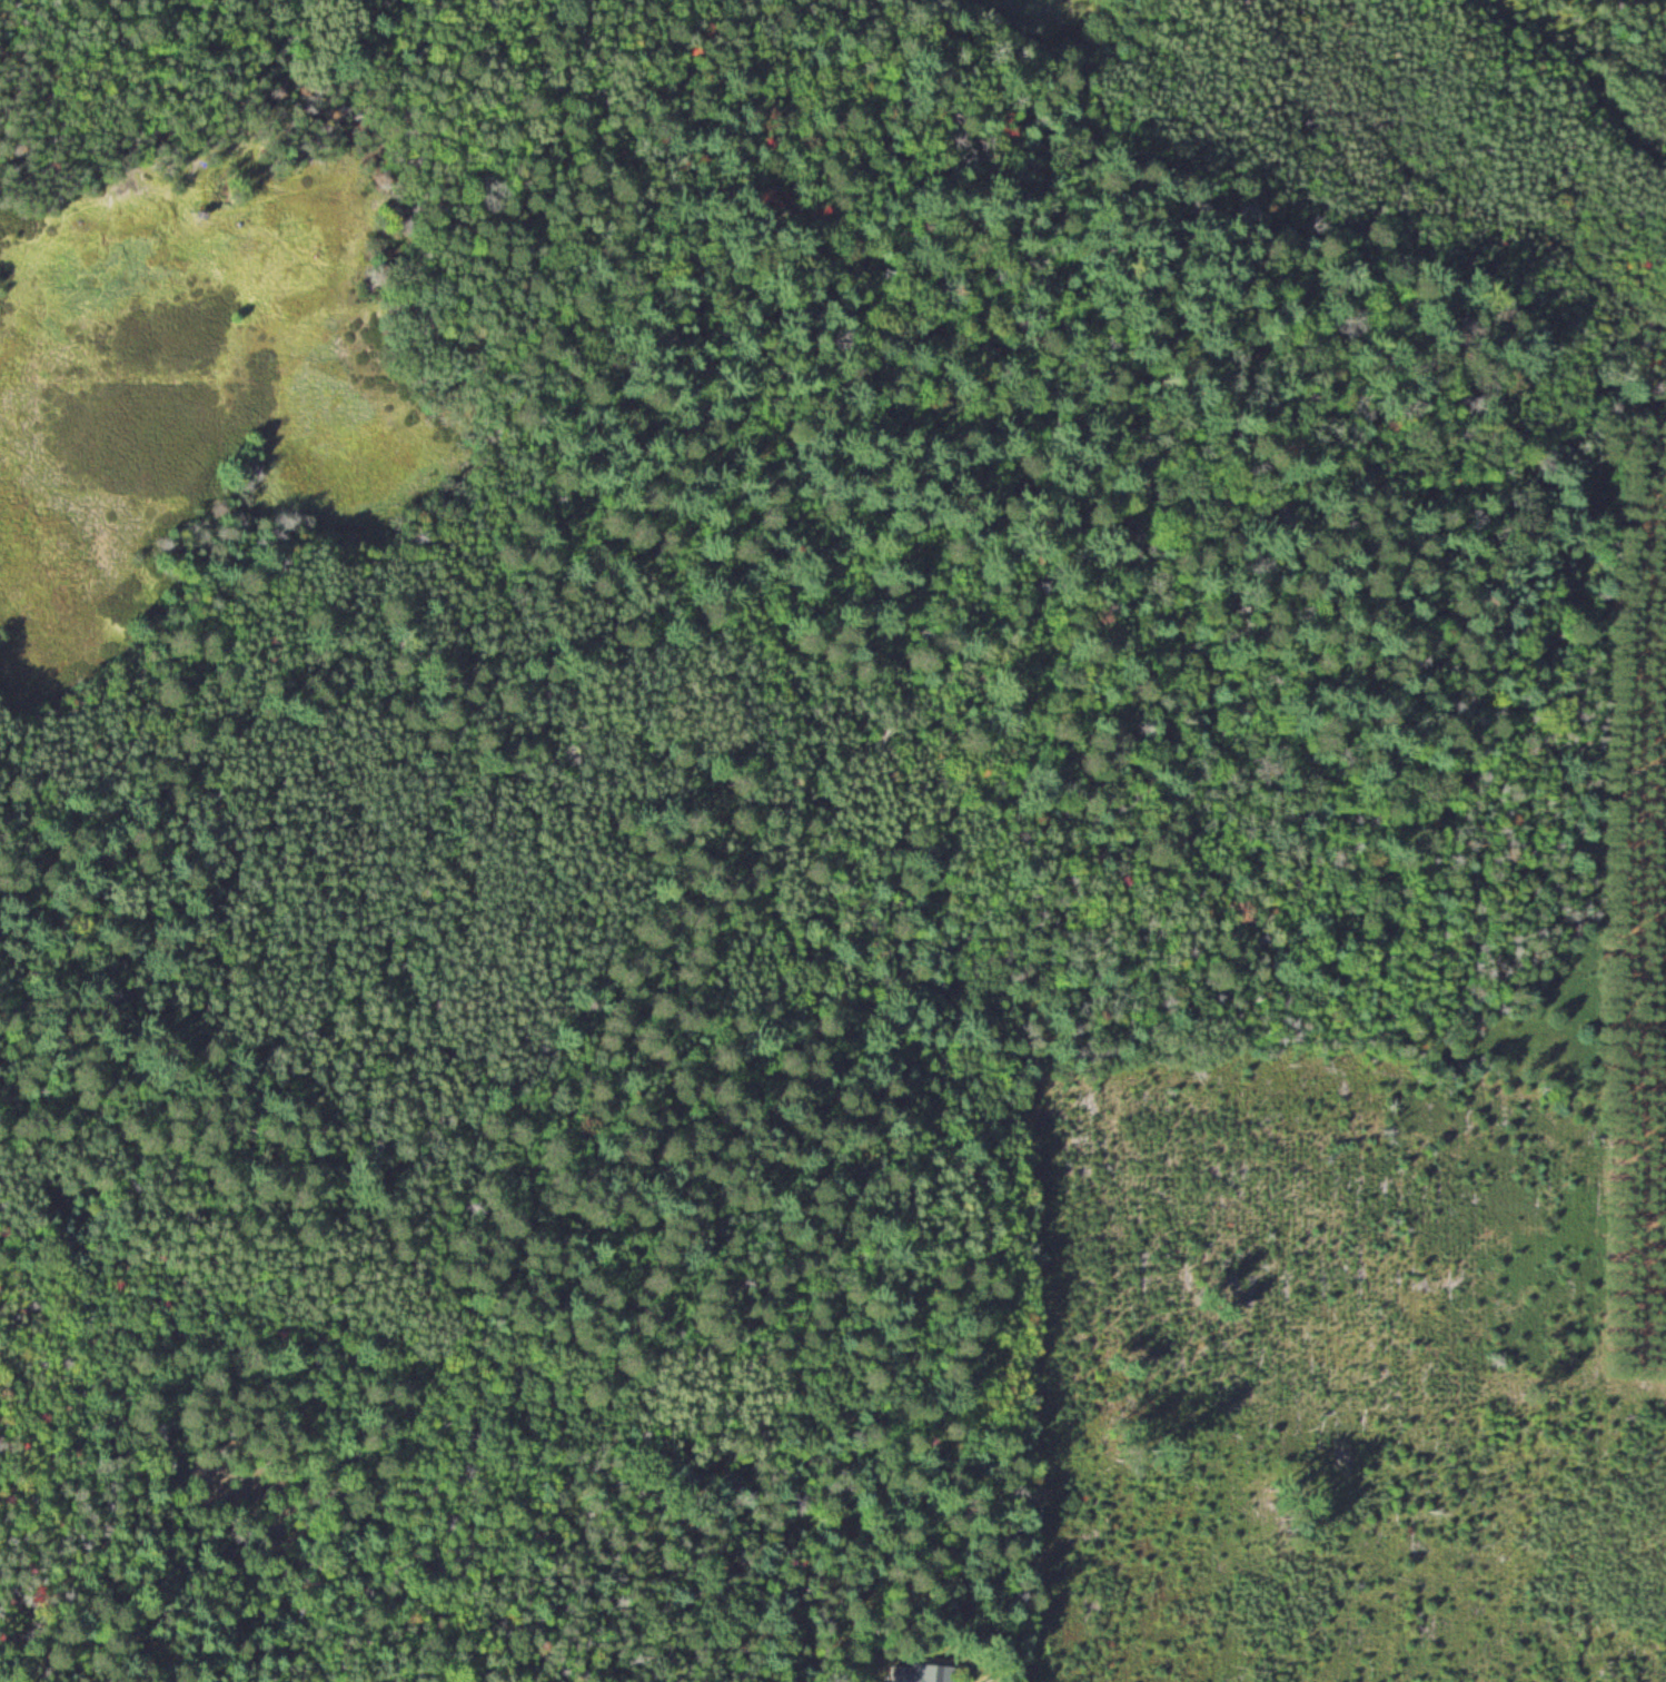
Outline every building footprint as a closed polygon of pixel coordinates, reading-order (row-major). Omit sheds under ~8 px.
[(958,1667),(896,1663),(894,1681),(957,1681),(958,1667)]
